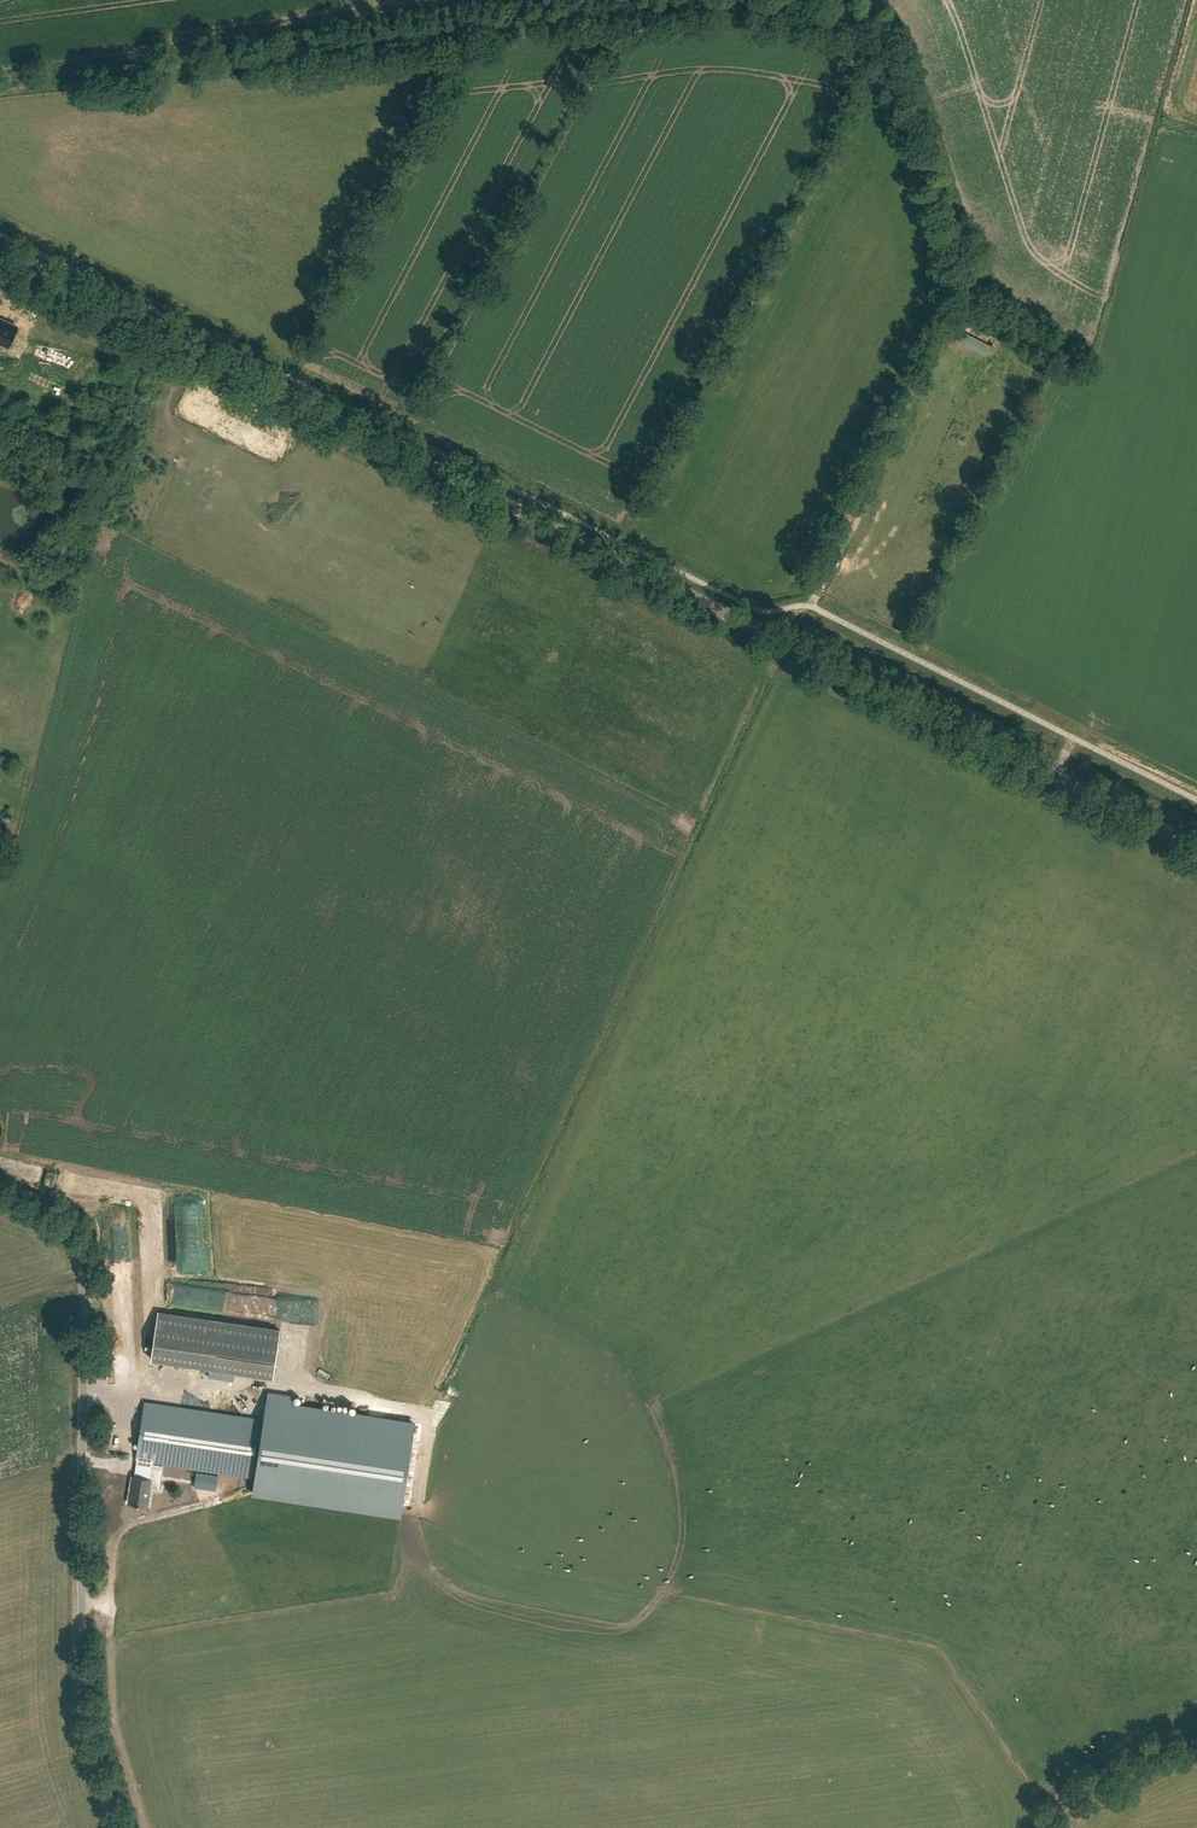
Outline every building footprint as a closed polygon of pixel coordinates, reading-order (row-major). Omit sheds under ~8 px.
[(8,346),(17,326),(0,319),(0,343),(8,346)] [(825,578),(829,586),(841,579),(836,572),(825,578)] [(279,1328),(157,1309),(149,1358),(272,1377),(279,1328)] [(268,1391),(264,1419),(143,1401),(134,1459),(135,1459),(133,1476),(130,1475),(126,1502),(146,1505),(150,1478),(148,1478),(150,1461),(255,1477),(252,1493),(399,1517),(415,1421),(293,1402),(294,1395),(268,1391)]
